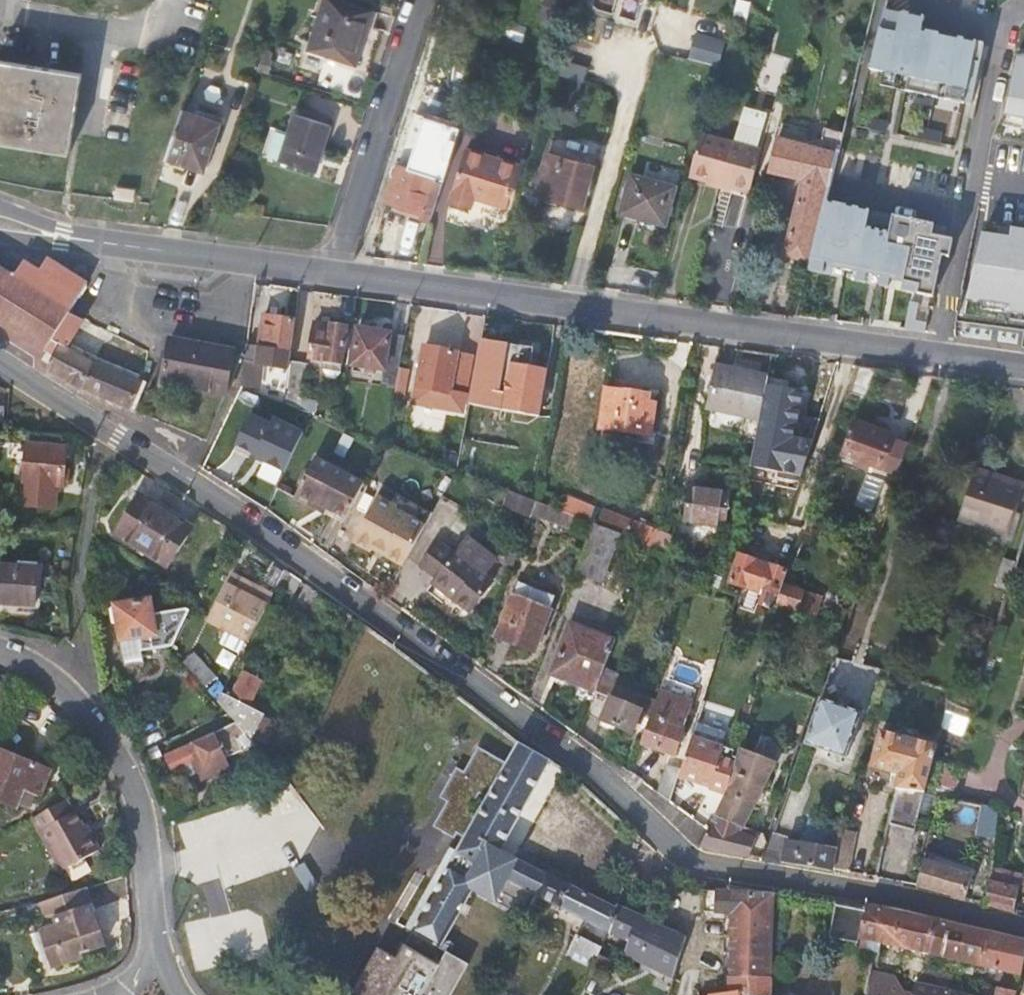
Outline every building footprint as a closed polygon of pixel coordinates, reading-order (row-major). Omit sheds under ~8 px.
[(338,0),(327,0),(310,48),(358,65),(376,13),(338,0)] [(896,91),(963,105),(972,64),(979,65),(984,46),(922,32),(925,20),(885,11),(872,72),(885,75),(899,78),(896,91)] [(1019,49),(1004,118),(1023,122),(1023,50),(1019,49)] [(86,70),(0,53),(0,138),(70,151),(86,70)] [(271,64),(263,61),(260,71),(267,74),(271,64)] [(970,106),(979,65),(972,64),(963,105),(970,106)] [(882,88),(896,91),(899,78),(885,75),(882,88)] [(751,194),(762,152),(758,151),(767,116),(744,110),(735,145),(702,136),(690,178),(709,183),(732,189),(751,194)] [(220,124),(182,111),(165,159),(202,172),(220,124)] [(332,124),(297,112),(280,160),(315,172),(332,124)] [(435,177),(443,180),(454,146),(460,127),(428,116),(428,118),(419,115),(410,140),(419,143),(410,169),(399,165),(387,202),(422,213),(435,177)] [(525,157),(529,128),(494,123),(490,152),(525,157)] [(825,152),(836,155),(839,141),(828,138),(825,152)] [(836,155),(825,152),(778,141),(769,172),(804,180),(786,256),(810,261),(824,203),(836,155)] [(449,200),(469,206),(473,194),(505,203),(516,164),(464,149),(449,200)] [(580,203),(591,166),(548,153),(537,191),(580,203)] [(666,228),(676,190),(633,177),(622,216),(666,228)] [(730,194),(732,189),(709,183),(707,188),(730,194)] [(501,215),(505,203),(473,194),(469,206),(501,215)] [(824,203),(810,261),(810,263),(918,288),(916,296),(932,299),(941,258),(948,260),(952,243),(931,238),(933,227),(824,203)] [(1023,221),(1023,214),(1015,213),(1014,219),(1023,221)] [(1014,219),(1000,217),(998,227),(983,224),(967,299),(984,302),(1011,306),(1010,313),(1023,316),(1023,221),(1014,219)] [(48,371),(57,377),(130,410),(142,382),(93,362),(101,348),(75,332),(81,322),(67,314),(85,284),(58,267),(50,279),(35,270),(25,285),(0,269),(0,324),(45,353),(45,351),(54,356),(48,371)] [(1011,306),(984,302),(983,309),(1010,313),(1011,306)] [(292,353),(290,353),(293,321),(266,317),(261,348),(247,346),(242,389),(261,392),(265,368),(289,372),(291,363),(292,353)] [(343,364),(347,330),(316,325),(311,359),(343,364)] [(383,385),(397,388),(406,339),(359,331),(353,366),(386,370),(383,385)] [(212,395),(224,352),(161,334),(149,376),(212,395)] [(468,404),(539,416),(547,372),(530,369),(533,350),(480,341),(468,404)] [(473,357),(425,348),(414,405),(448,411),(451,394),(465,396),(473,357)] [(310,368),(342,373),(343,364),(311,359),(310,368)] [(291,363),(289,372),(286,401),(285,405),(297,410),(301,392),(303,392),(307,365),(291,363)] [(707,412),(759,418),(768,375),(712,369),(707,412)] [(647,405),(648,396),(606,390),(600,429),(651,436),(655,406),(647,405)] [(251,418),(237,446),(258,456),(265,460),(264,462),(285,473),(304,436),(274,422),(271,428),(251,418)] [(888,442),(890,438),(891,432),(855,419),(843,453),(897,473),(907,445),(897,441),(895,445),(888,442)] [(65,486),(68,450),(30,446),(26,483),(33,483),(32,490),(51,492),(52,485),(65,486)] [(1005,457),(982,450),(960,517),(980,523),(979,528),(994,532),(995,528),(1006,531),(1003,541),(1012,543),(1020,518),(1012,515),(1021,489),(997,481),(1005,457)] [(344,521),(363,487),(316,459),(294,500),(312,510),(315,505),(344,521)] [(727,526),(731,493),(692,488),(687,521),(727,526)] [(424,526),(395,509),(396,506),(390,503),(378,495),(351,539),(369,549),(371,546),(401,564),(424,526)] [(139,497),(116,534),(169,568),(192,532),(139,497)] [(539,503),(522,497),(517,511),(533,517),(534,516),(539,503)] [(557,511),(539,503),(534,516),(552,524),(557,511)] [(610,503),(601,527),(622,536),(651,547),(653,548),(662,524),(610,503)] [(312,510),(341,527),(344,521),(315,505),(312,510)] [(607,577),(622,536),(601,527),(594,525),(578,567),(607,577)] [(467,540),(455,556),(439,545),(423,569),(437,579),(436,581),(448,590),(444,596),(469,615),(491,584),(482,577),(494,560),(467,540)] [(766,587),(781,593),(784,586),(788,574),(741,557),(731,582),(763,594),(766,587)] [(211,621),(249,642),(278,587),(287,570),(272,559),(254,588),(234,577),(211,621)] [(995,588),(1008,592),(1011,583),(1016,566),(1003,562),(995,588)] [(39,569),(0,566),(0,603),(37,606),(39,569)] [(293,597),(302,580),(287,570),(278,587),(293,597)] [(557,595),(520,581),(498,637),(535,652),(557,595)] [(292,613),(308,626),(323,595),(308,584),(292,613)] [(799,613),(806,593),(784,586),(781,593),(777,606),(779,607),(799,613)] [(806,593),(799,613),(811,617),(819,597),(806,593)] [(156,637),(151,601),(116,607),(121,642),(138,639),(140,652),(151,651),(149,638),(156,637)] [(551,675),(595,693),(604,670),(615,640),(570,622),(551,675)] [(192,657),(183,664),(202,686),(210,678),(192,657)] [(620,677),(604,670),(595,693),(587,714),(604,720),(601,727),(614,732),(617,725),(633,733),(639,718),(644,719),(646,714),(611,700),(620,677)] [(244,672),(230,699),(248,709),(262,681),(244,672)] [(689,702),(660,693),(641,743),(674,755),(683,730),(680,729),(689,702)] [(217,703),(226,707),(230,699),(221,695),(217,703)] [(243,716),(248,709),(230,699),(226,707),(243,716)] [(861,713),(821,699),(821,701),(805,744),(845,758),(861,713)] [(967,727),(972,709),(951,701),(945,722),(967,727)] [(724,733),(696,725),(691,740),(719,749),(724,733)] [(896,790),(899,790),(926,792),(938,748),(881,734),(873,767),(900,774),(896,790)] [(719,749),(691,740),(680,773),(679,776),(709,786),(708,788),(728,796),(734,775),(735,776),(741,755),(719,749)] [(540,812),(566,770),(521,743),(508,764),(479,749),(465,773),(456,769),(441,797),(449,802),(435,826),(455,837),(463,842),(458,851),(448,868),(440,863),(404,926),(412,931),(396,957),(377,946),(351,991),(358,994),(449,994),(468,963),(440,947),(472,892),(525,920),(537,896),(547,874),(515,858),(536,821),(539,823),(544,814),(540,812)] [(202,760),(195,745),(168,758),(174,772),(193,764),(202,781),(230,769),(221,751),(202,760)] [(779,758),(742,749),(741,755),(735,776),(734,775),(728,796),(717,816),(742,830),(744,826),(765,784),(779,758)] [(36,768),(0,754),(0,802),(14,808),(22,789),(34,794),(40,778),(33,775),(36,768)] [(665,767),(656,792),(670,802),(679,776),(680,773),(665,767)] [(43,771),(36,768),(33,775),(40,778),(43,771)] [(925,793),(926,792),(899,790),(891,822),(916,828),(921,812),(933,814),(937,798),(925,793)] [(99,850),(90,833),(86,836),(80,825),(74,814),(72,815),(65,802),(33,819),(61,871),(99,850)] [(981,836),(997,838),(999,809),(984,807),(981,836)] [(740,834),(742,830),(717,816),(710,830),(702,846),(716,851),(729,853),(749,857),(750,855),(755,839),(740,834)] [(84,823),(80,825),(86,836),(90,833),(84,823)] [(817,835),(816,839),(815,844),(823,846),(825,836),(817,835)] [(787,842),(783,861),(811,866),(832,870),(833,868),(837,841),(838,839),(825,836),(823,846),(815,844),(802,842),(787,842)] [(855,844),(837,841),(833,868),(852,872),(855,844)] [(458,851),(451,846),(440,863),(448,868),(458,851)] [(972,875),(925,860),(918,885),(965,900),(965,899),(972,875)] [(1021,877),(994,872),(993,882),(990,882),(986,904),(986,905),(1013,913),(1015,910),(1018,893),(1021,878),(1021,877)] [(566,957),(592,970),(610,933),(617,908),(615,907),(547,874),(537,896),(588,922),(580,938),(577,936),(566,957)] [(773,892),(705,889),(705,910),(733,911),(732,993),(716,994),(769,994),(773,892)] [(861,941),(878,945),(933,957),(940,920),(898,910),(869,903),(867,911),(860,940),(861,941)] [(632,959),(673,977),(676,975),(687,936),(685,935),(655,923),(656,921),(621,906),(617,904),(615,907),(617,908),(610,933),(630,943),(622,964),(629,967),(632,959)] [(103,947),(91,905),(56,915),(53,916),(56,926),(44,929),(54,966),(80,958),(79,954),(103,947)] [(831,940),(860,946),(861,941),(860,940),(867,911),(837,905),(831,940)] [(1019,977),(1023,956),(1023,940),(1008,936),(956,924),(940,920),(933,957),(941,959),(1019,977)] [(876,952),(878,945),(861,941),(860,946),(860,949),(874,952),(876,952)] [(901,993),(901,994),(949,994),(950,987),(951,975),(939,973),(925,970),(916,980),(913,993),(901,993)] [(870,972),(865,994),(901,994),(901,993),(892,976),(870,972)] [(989,986),(982,984),(980,993),(972,990),(970,994),(987,994),(989,986)] [(950,987),(949,994),(964,994),(961,994),(962,990),(950,987)]
